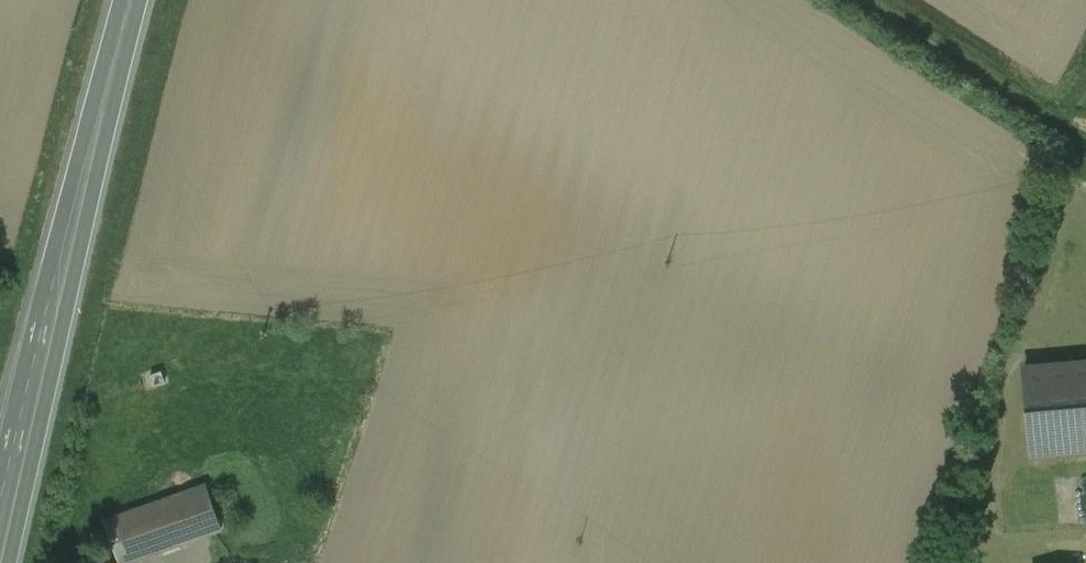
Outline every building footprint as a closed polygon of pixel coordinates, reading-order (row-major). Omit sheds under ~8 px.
[(1024,368),(1030,440),(1054,438),(1054,447),(1055,447),(1055,450),(1085,447),(1085,362),(1024,368)] [(1054,438),(1030,440),(1031,452),(1055,450),(1055,447),(1054,447),(1054,438)] [(104,518),(120,562),(125,562),(221,529),(205,483),(104,518)]
